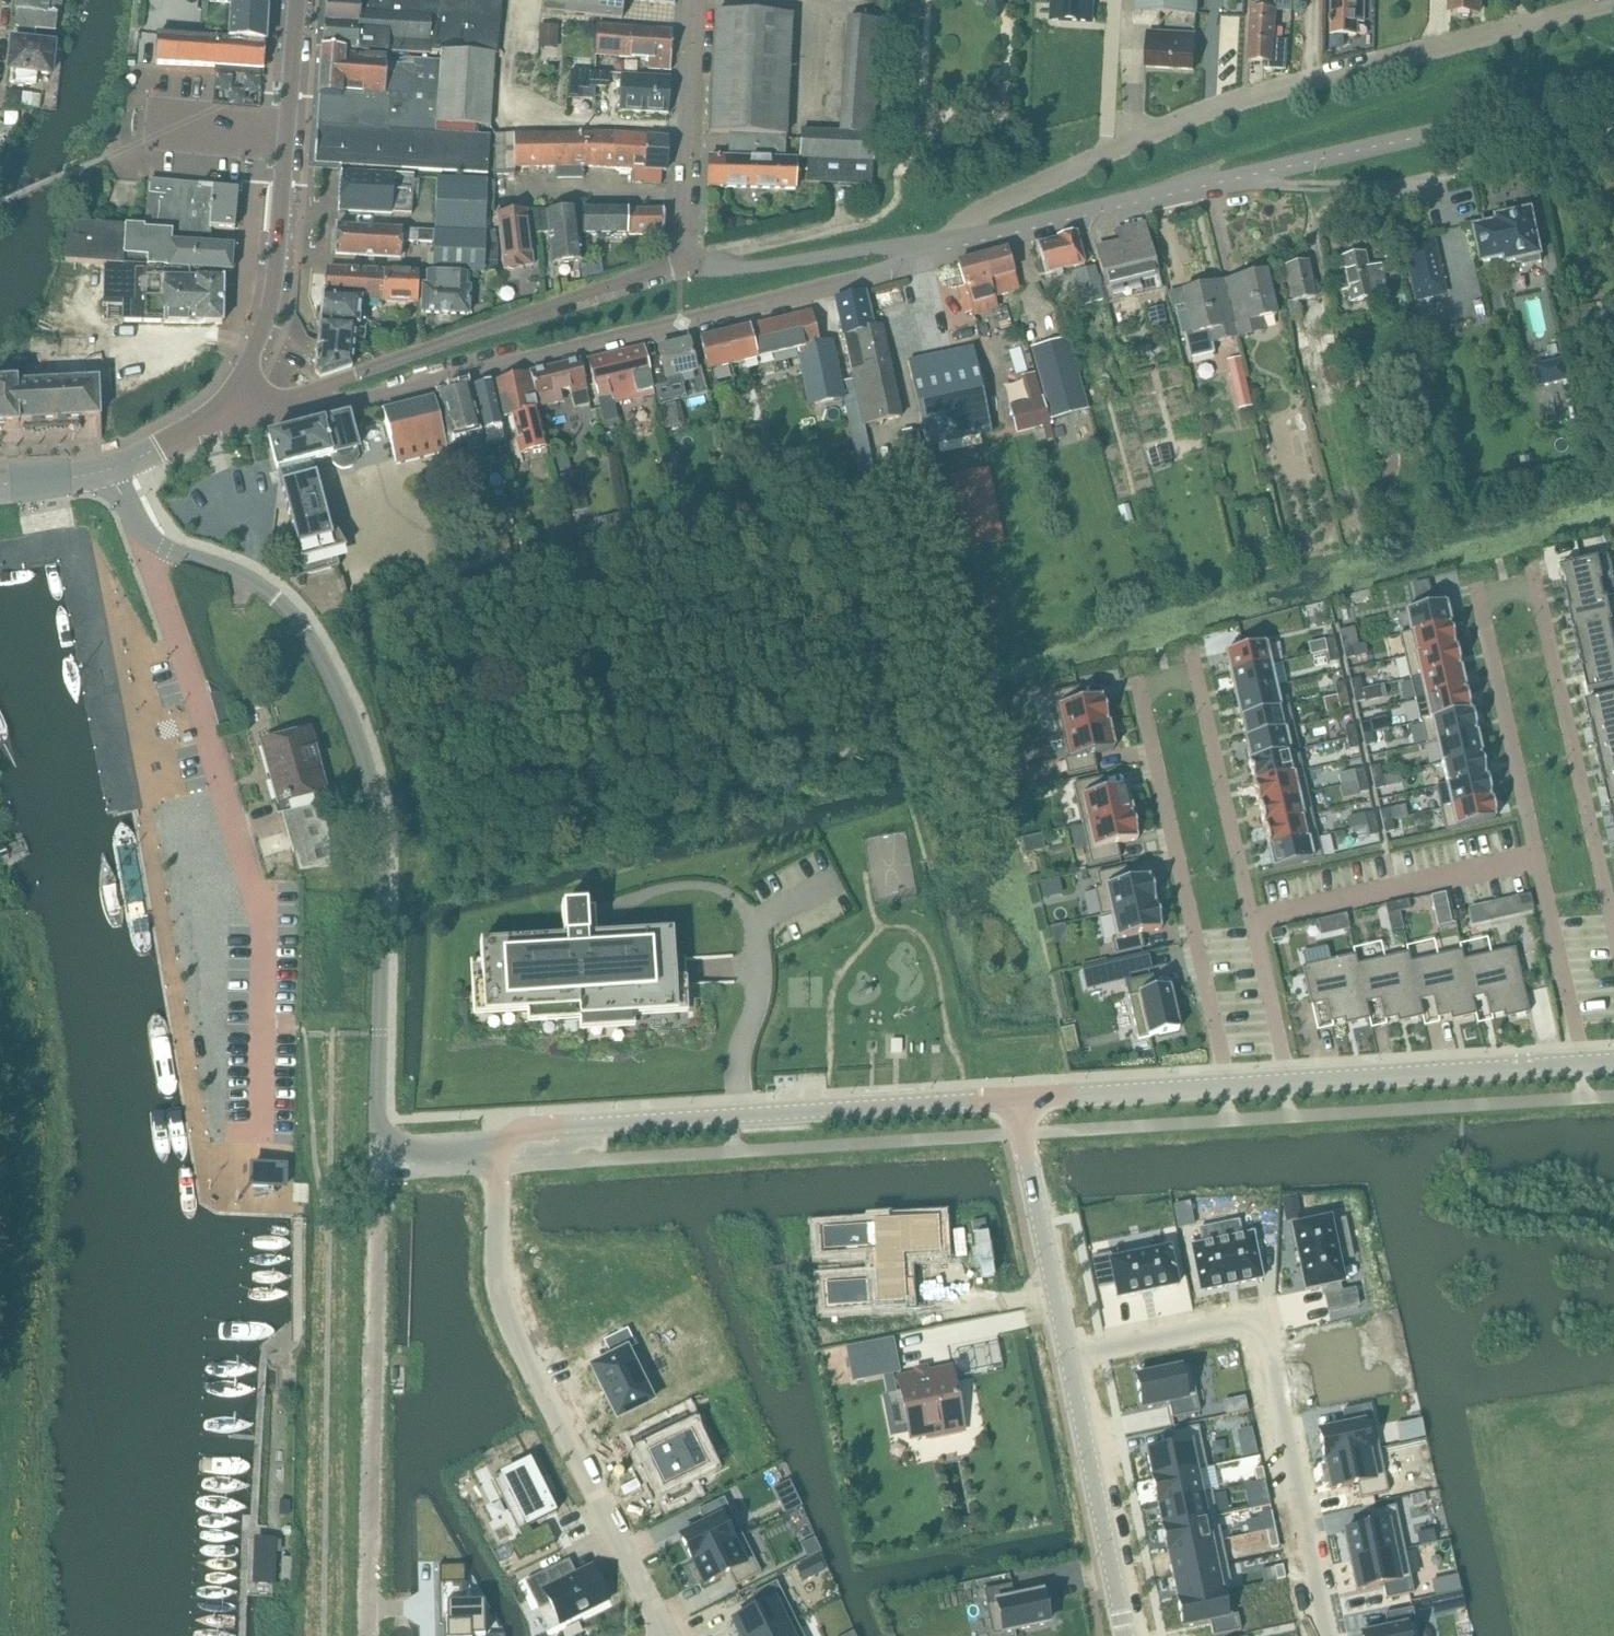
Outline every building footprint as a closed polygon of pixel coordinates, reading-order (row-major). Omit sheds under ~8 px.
[(11,30),(54,34),(55,17),(56,6),(49,5),(49,0),(14,0),(11,30)] [(156,35),(154,64),(202,68),(204,71),(210,71),(212,69),(263,73),(266,44),(269,0),(204,0),(201,38),(156,35)] [(425,51),(439,52),(494,55),(497,55),(499,22),(501,0),(499,0),(325,0),(325,9),(427,16),(425,51)] [(543,14),(620,22),(622,2),(673,8),(674,0),(544,0),(543,14)] [(1042,36),(1062,38),(1063,20),(1101,23),(1103,0),(1052,0),(1051,19),(1044,18),(1042,36)] [(1196,18),(1197,0),(1134,0),(1133,14),(1196,18)] [(1331,36),(1355,37),(1356,24),(1361,24),(1362,0),(1332,0),(1331,36)] [(1448,13),(1460,14),(1462,16),(1469,17),(1471,15),(1479,15),(1480,0),(1449,0),(1448,13)] [(325,9),(321,52),(344,53),(387,54),(425,55),(425,51),(427,16),(325,9)] [(1287,41),(1281,41),(1282,28),(1275,27),(1276,11),(1250,9),(1247,63),(1262,64),(1262,70),(1286,71),(1287,41)] [(708,158),(706,190),(794,193),(796,161),(783,161),(784,137),(786,137),(792,18),(714,15),(708,134),(727,135),(726,158),(708,158)] [(805,184),(870,188),(874,136),(871,135),(880,23),(846,21),(837,134),(799,132),(797,161),(806,162),(805,184)] [(557,50),(558,26),(539,25),(538,49),(557,50)] [(646,71),(669,73),(671,32),(595,26),(594,58),(647,62),(646,71)] [(1143,70),(1193,73),(1195,35),(1146,32),(1143,70)] [(8,85),(33,87),(35,87),(36,76),(52,77),(55,47),(10,42),(7,72),(9,73),(8,85)] [(321,52),(319,89),(384,93),(382,113),(408,115),(408,121),(408,123),(409,123),(435,124),(435,125),(438,63),(411,62),(411,68),(385,66),(385,59),(344,56),(344,53),(321,52)] [(438,63),(435,125),(489,128),(494,55),(439,52),(439,53),(438,63)] [(581,88),(607,89),(608,75),(569,73),(567,100),(581,101),(581,88)] [(620,76),(618,114),(667,116),(669,79),(620,76)] [(409,132),(409,123),(408,123),(408,121),(408,115),(382,113),(384,93),(319,89),(313,165),(487,176),(490,137),(409,132)] [(16,106),(20,107),(21,95),(21,93),(8,92),(7,106),(16,106)] [(32,96),(21,95),(20,107),(32,108),(32,96)] [(513,163),(513,170),(513,181),(525,181),(525,170),(556,170),(556,179),(583,178),(583,170),(587,170),(643,172),(643,173),(660,174),(666,174),(668,139),(645,137),(610,135),(581,135),(513,136),(513,135),(500,135),(500,163),(513,163)] [(339,172),(337,213),(410,217),(413,177),(339,172)] [(633,172),(632,183),(642,184),(642,186),(659,187),(660,174),(643,173),(633,172)] [(436,180),(433,232),(484,235),(486,183),(436,180)] [(147,186),(143,229),(145,232),(209,236),(210,230),(232,232),(236,193),(191,190),(147,186)] [(577,225),(577,216),(576,211),(547,214),(547,211),(547,209),(536,210),(538,236),(547,235),(551,268),(582,264),(578,225),(577,225)] [(503,271),(507,270),(509,271),(510,271),(513,271),(515,271),(516,270),(518,269),(531,267),(527,238),(538,236),(536,210),(496,214),(498,228),(503,271)] [(581,211),(581,212),(581,237),(661,237),(661,211),(581,211)] [(1539,257),(1531,214),(1497,221),(1498,226),(1475,230),(1482,263),(1505,259),(1506,264),(1521,261),(1522,268),(1540,264),(1539,257)] [(163,270),(196,272),(230,274),(232,248),(209,246),(209,236),(145,232),(143,229),(66,225),(64,264),(163,270)] [(432,245),(431,275),(465,275),(483,276),(483,262),(496,262),(497,244),(484,243),(484,235),(433,232),(433,233),(412,232),(412,233),(401,233),(335,229),(333,256),(399,260),(400,243),(412,244),(432,245)] [(1132,241),(1094,250),(1108,306),(1159,293),(1144,233),(1131,236),(1132,241)] [(1076,236),(1035,245),(1039,264),(1036,264),(1039,278),(1083,268),(1076,236)] [(1433,240),(1402,246),(1414,303),(1445,297),(1433,240)] [(1005,250),(982,256),(988,280),(994,299),(1016,293),(1012,278),(1013,278),(1005,250)] [(1364,255),(1338,261),(1341,271),(1332,273),(1337,294),(1344,292),(1346,304),(1374,298),(1374,299),(1387,296),(1380,267),(1367,270),(1364,255)] [(982,256),(958,263),(965,287),(972,314),(972,315),(981,313),(978,304),(994,299),(988,280),(982,256)] [(1315,298),(1307,263),(1281,270),(1289,304),(1286,305),(1290,323),(1290,334),(1297,371),(1312,368),(1305,331),(1300,332),(1300,320),(1296,303),(1315,298)] [(328,269),(325,298),(361,302),(381,303),(381,304),(383,304),(384,272),(328,269)] [(1101,304),(1092,269),(1074,274),(1083,308),(1101,304)] [(195,281),(196,272),(163,270),(163,272),(102,270),(101,308),(121,309),(120,323),(161,325),(221,326),(222,281),(195,281)] [(384,272),(383,304),(416,306),(417,274),(384,272)] [(1242,302),(1226,305),(1231,326),(1232,328),(1232,330),(1235,340),(1250,337),(1247,325),(1260,322),(1276,318),(1265,272),(1243,277),(1236,279),(1242,302)] [(464,289),(465,275),(431,275),(425,275),(425,287),(420,287),(420,315),(443,316),(443,317),(444,317),(444,316),(467,317),(468,289),(464,289)] [(1184,313),(1175,315),(1180,334),(1180,337),(1182,336),(1184,336),(1187,350),(1190,359),(1211,355),(1210,350),(1209,346),(1210,346),(1235,340),(1232,330),(1232,328),(1231,326),(1226,305),(1221,282),(1211,284),(1179,292),(1184,313)] [(965,287),(957,289),(964,316),(972,314),(965,287)] [(864,294),(833,301),(839,331),(840,337),(843,350),(851,389),(860,429),(864,428),(901,420),(886,350),(881,328),(873,330),(872,325),(864,294)] [(321,302),(319,323),(354,326),(354,330),(357,330),(361,302),(325,298),(324,303),(321,302)] [(1161,307),(1146,311),(1150,328),(1166,324),(1161,307)] [(723,334),(721,334),(730,369),(731,369),(792,354),(797,353),(807,408),(844,399),(842,391),(833,350),(831,337),(818,340),(811,313),(783,319),(723,334)] [(1346,316),(1336,319),(1339,333),(1350,331),(1346,316)] [(315,367),(315,373),(317,376),(320,378),(352,368),(354,330),(354,326),(319,323),(319,325),(318,339),(317,344),(317,350),(315,367)] [(721,334),(698,340),(700,350),(706,375),(730,369),(721,334)] [(1069,339),(1030,350),(1047,410),(1085,399),(1072,350),(1069,339)] [(106,340),(97,341),(98,356),(107,355),(106,340)] [(647,361),(654,389),(667,386),(666,382),(695,375),(687,342),(656,349),(658,358),(647,360),(647,361)] [(653,389),(654,389),(647,361),(647,360),(645,361),(641,346),(585,361),(602,425),(617,421),(612,406),(654,395),(653,389)] [(990,436),(972,349),(906,362),(924,449),(990,436)] [(1238,358),(1226,362),(1231,383),(1244,380),(1238,358)] [(1565,360),(1535,366),(1539,388),(1570,382),(1565,360)] [(568,365),(531,373),(531,374),(540,409),(561,403),(559,397),(569,395),(573,409),(588,405),(585,392),(579,362),(568,365)] [(528,374),(493,383),(500,417),(501,419),(501,420),(510,417),(520,458),(547,452),(538,410),(540,409),(531,374),(531,373),(528,374)] [(1027,401),(1007,406),(1015,434),(1043,427),(1044,431),(1046,440),(1052,438),(1050,429),(1049,426),(1041,397),(1034,374),(1020,378),(1027,401)] [(17,425),(17,422),(98,418),(98,407),(96,382),(15,387),(14,384),(0,384),(0,426),(17,425)] [(493,383),(471,390),(482,433),(503,427),(501,420),(501,419),(500,417),(493,383)] [(674,386),(656,390),(659,401),(660,405),(677,401),(674,386)] [(481,435),(470,392),(469,388),(436,396),(448,444),(481,435)] [(433,401),(382,413),(393,461),(444,448),(433,401)] [(679,403),(660,407),(665,430),(684,426),(679,403)] [(323,425),(267,440),(272,458),(275,471),(276,471),(279,484),(293,540),(295,547),(298,561),(302,578),(339,569),(334,552),(344,549),(326,518),(315,475),(312,462),(329,457),(330,460),(331,465),(341,471),(352,468),(358,459),(357,453),(358,453),(349,418),(328,423),(323,424),(323,425)] [(916,432),(894,436),(899,462),(921,458),(916,432)] [(608,435),(601,436),(603,444),(610,443),(608,435)] [(1167,447),(1145,453),(1151,473),(1169,468),(1167,461),(1171,460),(1167,447)] [(505,448),(491,451),(492,457),(495,466),(508,462),(505,448)] [(987,471),(949,479),(964,551),(1002,543),(987,471)] [(578,473),(558,478),(567,515),(587,510),(578,473)] [(474,475),(457,485),(470,507),(486,497),(474,475)] [(532,540),(525,541),(529,555),(535,554),(532,540)] [(1300,542),(1288,545),(1292,560),(1304,557),(1300,542)] [(1599,559),(1559,568),(1564,590),(1603,581),(1613,578),(1609,557),(1599,559)] [(1603,581),(1564,590),(1569,610),(1606,602),(1608,601),(1608,600),(1604,581),(1613,579),(1613,578),(1603,581)] [(1569,610),(1573,631),(1612,622),(1613,622),(1613,621),(1613,600),(1608,601),(1606,602),(1569,610)] [(1409,633),(1399,635),(1399,636),(1448,625),(1444,604),(1405,612),(1409,633)] [(1573,631),(1578,651),(1613,643),(1613,627),(1613,623),(1613,622),(1612,622),(1573,631)] [(1448,625),(1399,636),(1404,658),(1453,647),(1448,625)] [(1353,628),(1338,632),(1340,638),(1342,649),(1352,647),(1357,646),(1353,628)] [(1333,639),(1324,641),(1326,653),(1336,651),(1333,639)] [(1578,651),(1582,672),(1613,664),(1613,643),(1578,651)] [(1264,644),(1224,653),(1229,675),(1268,666),(1264,644)] [(1352,647),(1342,649),(1345,660),(1354,658),(1352,647)] [(1453,647),(1404,658),(1409,680),(1458,668),(1453,647)] [(1336,651),(1326,653),(1329,664),(1338,662),(1336,651)] [(1582,672),(1587,693),(1613,687),(1613,664),(1582,672)] [(1268,666),(1229,675),(1234,697),(1273,688),(1268,666)] [(1458,668),(1409,680),(1409,681),(1420,678),(1424,698),(1414,700),(1414,701),(1463,690),(1458,668)] [(1359,679),(1350,681),(1352,693),(1361,690),(1359,679)] [(219,692),(206,683),(210,695),(217,693),(219,692)] [(1343,683),(1334,685),(1336,696),(1346,694),(1343,683)] [(1273,688),(1234,697),(1239,718),(1289,707),(1288,706),(1278,708),(1273,688)] [(1078,689),(1050,695),(1058,735),(1063,734),(1107,724),(1101,698),(1081,702),(1078,689)] [(1361,690),(1352,693),(1355,704),(1364,702),(1361,690)] [(1463,690),(1414,701),(1419,723),(1470,712),(1470,711),(1468,711),(1463,690)] [(221,692),(209,696),(219,732),(231,728),(221,692)] [(999,693),(985,696),(987,706),(1001,703),(999,693)] [(1346,694),(1336,696),(1339,707),(1348,705),(1346,694)] [(1586,703),(1591,724),(1613,719),(1613,696),(1586,703)] [(1289,707),(1239,718),(1244,740),(1293,729),(1289,707)] [(1470,712),(1419,723),(1419,724),(1421,724),(1425,745),(1475,733),(1470,712)] [(17,774),(9,743),(9,740),(8,736),(8,732),(7,728),(0,715),(0,752),(17,774)] [(1591,724),(1595,745),(1613,740),(1613,719),(1591,724)] [(1369,723),(1359,725),(1362,736),(1371,734),(1369,723)] [(1107,724),(1063,734),(1069,761),(1064,762),(1067,774),(1096,768),(1093,755),(1113,750),(1107,724)] [(1353,726),(1344,728),(1346,740),(1356,738),(1353,726)] [(1293,729),(1244,740),(1249,762),(1297,751),(1297,750),(1288,752),(1283,732),(1294,730),(1293,729)] [(1475,733),(1425,745),(1426,746),(1436,743),(1441,764),(1480,755),(1475,733)] [(1371,734),(1362,736),(1365,747),(1374,745),(1371,734)] [(300,875),(329,866),(322,793),(306,735),(262,748),(269,773),(278,806),(280,805),(300,875)] [(1356,738),(1346,740),(1349,751),(1358,749),(1356,738)] [(1595,745),(1600,765),(1613,762),(1613,740),(1595,745)] [(1249,763),(1248,763),(1252,784),(1302,773),(1297,751),(1249,762),(1249,763)] [(1445,785),(1435,787),(1435,788),(1485,777),(1480,755),(1441,764),(1445,785)] [(1600,765),(1604,786),(1613,783),(1613,762),(1600,765)] [(1379,766),(1369,768),(1372,780),(1381,777),(1379,766)] [(1363,770),(1353,772),(1356,783),(1365,781),(1363,770)] [(1020,771),(1003,775),(1006,785),(1023,781),(1020,771)] [(1302,773),(1252,784),(1258,806),(1307,794),(1302,773)] [(1381,777),(1372,780),(1374,791),(1384,789),(1381,777)] [(1485,777),(1435,788),(1440,810),(1490,799),(1485,777)] [(1101,779),(1073,785),(1081,825),(1131,814),(1124,787),(1104,792),(1101,779)] [(1365,781),(1356,783),(1359,795),(1368,792),(1365,781)] [(1604,786),(1609,806),(1613,805),(1613,783),(1604,786)] [(1025,790),(1007,794),(1009,802),(1027,798),(1025,790)] [(1307,794),(1258,806),(1263,827),(1312,816),(1307,794)] [(12,800),(12,810),(36,872),(41,877),(48,876),(49,872),(49,866),(27,805),(16,798),(12,800)] [(1490,799),(1440,810),(1445,831),(1494,820),(1490,799)] [(1389,810),(1379,812),(1382,823),(1391,821),(1389,810)] [(1373,813),(1363,815),(1366,827),(1375,825),(1373,813)] [(1131,814),(1081,825),(1090,866),(1120,859),(1117,846),(1137,841),(1131,814)] [(1312,816),(1263,827),(1268,849),(1317,838),(1312,816)] [(1391,821),(1382,823),(1384,834),(1394,832),(1391,821)] [(1375,825),(1366,827),(1368,838),(1378,836),(1375,825)] [(1317,838),(1268,849),(1273,870),(1322,859),(1317,838)] [(0,849),(0,858),(1,861),(8,859),(4,848),(0,849)] [(1099,890),(1094,891),(1100,916),(1110,914),(1154,904),(1148,877),(1128,882),(1125,869),(1096,875),(1099,890)] [(1521,898),(1517,898),(1520,908),(1531,905),(1529,896),(1525,897),(1521,898)] [(1445,898),(1431,901),(1434,914),(1448,911),(1445,898)] [(1510,899),(1502,901),(1506,919),(1514,917),(1510,899)] [(1399,903),(1397,903),(1399,913),(1410,910),(1408,901),(1399,903)] [(1385,906),(1383,906),(1385,916),(1399,913),(1397,903),(1394,904),(1385,906)] [(1154,904),(1110,914),(1116,939),(1111,940),(1114,955),(1143,949),(1140,936),(1160,931),(1154,904)] [(1482,905),(1467,909),(1471,927),(1487,923),(1482,905)] [(480,943),(484,1025),(676,1015),(673,972),(673,960),(671,933),(617,936),(597,937),(595,906),(562,908),(563,939),(480,943)] [(1345,915),(1332,918),(1335,934),(1348,931),(1345,915)] [(1281,930),(1269,932),(1271,942),(1283,939),(1281,930)] [(1514,949),(1463,960),(1472,999),(1485,996),(1489,1017),(1509,1012),(1510,1018),(1529,1013),(1514,949)] [(1461,951),(1410,963),(1419,1002),(1432,999),(1436,1019),(1456,1015),(1457,1020),(1475,1016),(1472,999),(1463,960),(1461,951)] [(1125,958),(1089,966),(1094,990),(1131,981),(1129,976),(1150,971),(1146,953),(1125,958)] [(1408,953),(1357,965),(1369,1020),(1371,1020),(1367,1003),(1379,1001),(1383,1021),(1403,1017),(1404,1022),(1422,1018),(1419,1002),(1410,963),(1408,953)] [(1355,955),(1301,967),(1310,1006),(1325,1003),(1330,1023),(1350,1019),(1351,1024),(1369,1020),(1357,965),(1355,955)] [(1151,977),(1123,984),(1126,999),(1129,999),(1139,1041),(1148,1039),(1178,1032),(1168,988),(1154,991),(1151,977)] [(1077,1041),(1064,1044),(1066,1054),(1079,1051),(1077,1041)] [(901,1042),(890,1042),(890,1056),(901,1056),(901,1042)] [(247,1182),(247,1190),(285,1191),(286,1166),(247,1165),(247,1182)] [(1284,1199),(1282,1199),(1287,1220),(1298,1218),(1295,1198),(1294,1197),(1284,1199)] [(1177,1206),(1173,1207),(1177,1230),(1193,1227),(1189,1205),(1188,1204),(1177,1206)] [(1329,1220),(1291,1228),(1304,1292),(1326,1287),(1328,1296),(1324,1296),(1328,1313),(1355,1308),(1358,1307),(1354,1290),(1340,1293),(1338,1285),(1343,1284),(1338,1262),(1352,1259),(1344,1220),(1329,1223),(1329,1220)] [(876,1280),(824,1283),(826,1309),(904,1304),(900,1257),(938,1254),(936,1221),(844,1227),(845,1251),(874,1249),(876,1280)] [(1192,1246),(1190,1247),(1190,1249),(1191,1249),(1199,1291),(1199,1293),(1201,1293),(1201,1292),(1260,1280),(1260,1281),(1262,1280),(1261,1278),(1252,1236),(1253,1236),(1252,1234),(1250,1234),(1250,1235),(1221,1240),(1219,1226),(1199,1230),(1202,1245),(1192,1247),(1192,1246)] [(1110,1255),(1091,1259),(1097,1291),(1113,1288),(1115,1299),(1175,1287),(1168,1250),(1163,1251),(1111,1261),(1110,1255)] [(611,1358),(591,1368),(616,1420),(651,1402),(626,1351),(635,1346),(626,1330),(603,1342),(611,1358)] [(892,1340),(846,1349),(852,1382),(898,1373),(892,1340)] [(1189,1366),(1135,1377),(1142,1410),(1168,1405),(1171,1419),(1199,1413),(1189,1366)] [(912,1385),(900,1387),(901,1392),(908,1426),(911,1438),(927,1435),(929,1440),(962,1433),(949,1370),(929,1374),(915,1377),(910,1377),(912,1385)] [(1244,1399),(1231,1401),(1234,1414),(1247,1412),(1244,1399)] [(1345,1427),(1318,1432),(1324,1461),(1378,1450),(1378,1449),(1369,1406),(1342,1412),(1345,1427)] [(685,1415),(632,1441),(657,1491),(663,1488),(670,1503),(690,1492),(683,1479),(706,1467),(690,1434),(694,1432),(685,1415)] [(1173,1447),(1146,1453),(1151,1480),(1206,1469),(1206,1467),(1197,1427),(1170,1433),(1173,1447)] [(1251,1430),(1237,1433),(1242,1457),(1256,1454),(1251,1430)] [(1325,1466),(1320,1467),(1324,1486),(1329,1485),(1330,1491),(1357,1485),(1360,1500),(1387,1494),(1378,1450),(1324,1461),(1325,1466)] [(529,1462),(494,1479),(501,1493),(516,1525),(519,1530),(546,1517),(553,1513),(549,1505),(539,1483),(529,1462)] [(1206,1469),(1151,1480),(1157,1504),(1211,1493),(1211,1492),(1218,1490),(1217,1484),(1214,1468),(1206,1470),(1206,1469)] [(1262,1469),(1253,1471),(1256,1483),(1264,1481),(1262,1469)] [(1264,1481),(1256,1483),(1258,1496),(1267,1495),(1264,1481)] [(783,1485),(771,1491),(784,1516),(794,1511),(801,1507),(788,1482),(783,1485)] [(1211,1493),(1157,1504),(1162,1529),(1216,1517),(1211,1495),(1211,1493)] [(703,1522),(677,1536),(690,1562),(735,1540),(741,1537),(729,1513),(728,1510),(722,1499),(697,1511),(703,1522)] [(279,1501),(278,1515),(289,1515),(290,1502),(279,1501)] [(1370,1527),(1343,1532),(1349,1562),(1402,1551),(1405,1550),(1399,1522),(1396,1507),(1367,1513),(1370,1527)] [(1271,1513),(1262,1515),(1266,1532),(1274,1530),(1271,1513)] [(1216,1517),(1162,1529),(1167,1553),(1221,1542),(1216,1517)] [(1274,1530),(1266,1532),(1269,1549),(1278,1548),(1274,1530)] [(735,1540),(690,1562),(703,1588),(729,1575),(735,1586),(760,1574),(754,1562),(741,1537),(735,1540)] [(807,1542),(800,1546),(806,1559),(812,1556),(820,1552),(813,1539),(807,1542)] [(254,1540),(252,1585),(272,1586),(274,1541),(254,1540)] [(1221,1542),(1167,1553),(1172,1577),(1226,1566),(1221,1542)] [(1402,1551),(1349,1562),(1356,1591),(1382,1585),(1385,1600),(1413,1594),(1404,1551),(1405,1551),(1405,1550),(1402,1551)] [(814,1559),(794,1569),(798,1576),(817,1567),(820,1565),(816,1558),(814,1559)] [(568,1560),(525,1582),(539,1611),(549,1606),(559,1626),(610,1600),(592,1564),(574,1573),(568,1560)] [(290,1588),(291,1562),(280,1562),(279,1588),(290,1588)] [(1226,1566),(1172,1577),(1177,1602),(1231,1590),(1226,1566)] [(1282,1566),(1273,1568),(1276,1581),(1285,1579),(1282,1566)] [(729,1621),(736,1635),(762,1635),(787,1624),(794,1620),(782,1596),(781,1594),(775,1583),(750,1595),(756,1607),(729,1621)] [(1011,1585),(983,1591),(992,1635),(1047,1624),(1040,1594),(1014,1600),(1011,1585)] [(437,1588),(438,1628),(445,1628),(445,1635),(485,1635),(484,1608),(465,1608),(465,1588),(437,1588)] [(1177,1602),(1183,1628),(1209,1623),(1212,1635),(1218,1635),(1240,1631),(1237,1616),(1231,1617),(1226,1593),(1232,1592),(1231,1590),(1177,1602)] [(1360,1635),(1417,1635),(1412,1609),(1384,1615),(1387,1630),(1360,1635)] [(762,1635),(802,1635),(794,1620),(787,1624),(762,1635)] [(561,1632),(563,1635),(577,1635),(582,1634),(577,1624),(561,1632)]
